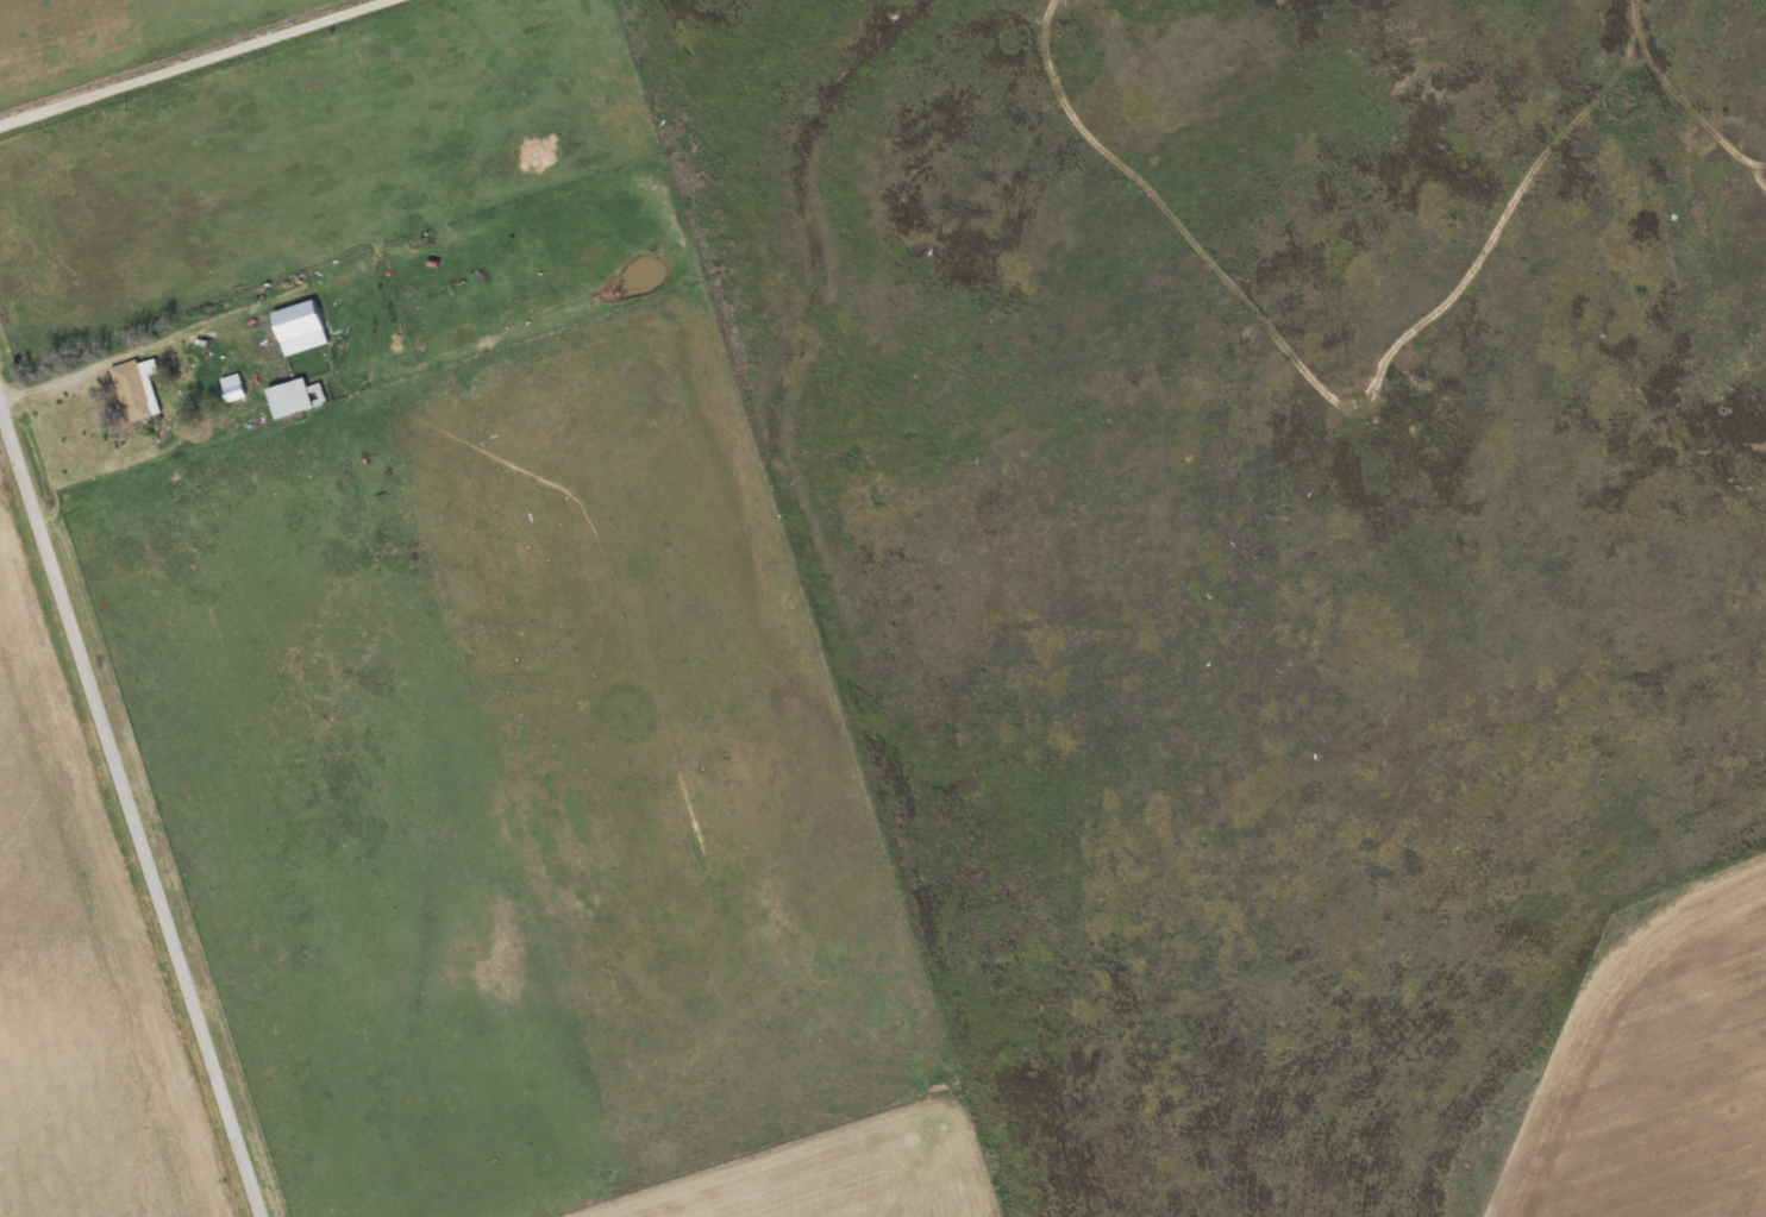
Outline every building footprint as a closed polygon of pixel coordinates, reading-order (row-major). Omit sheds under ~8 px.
[(290,358),(335,347),(324,302),(279,313),(290,358)] [(116,371),(134,426),(165,416),(153,378),(164,375),(158,357),(116,371)] [(252,399),(244,375),(225,381),(233,405),(252,399)] [(273,392),(283,422),(332,406),(326,385),(313,389),(310,380),(273,392)]
